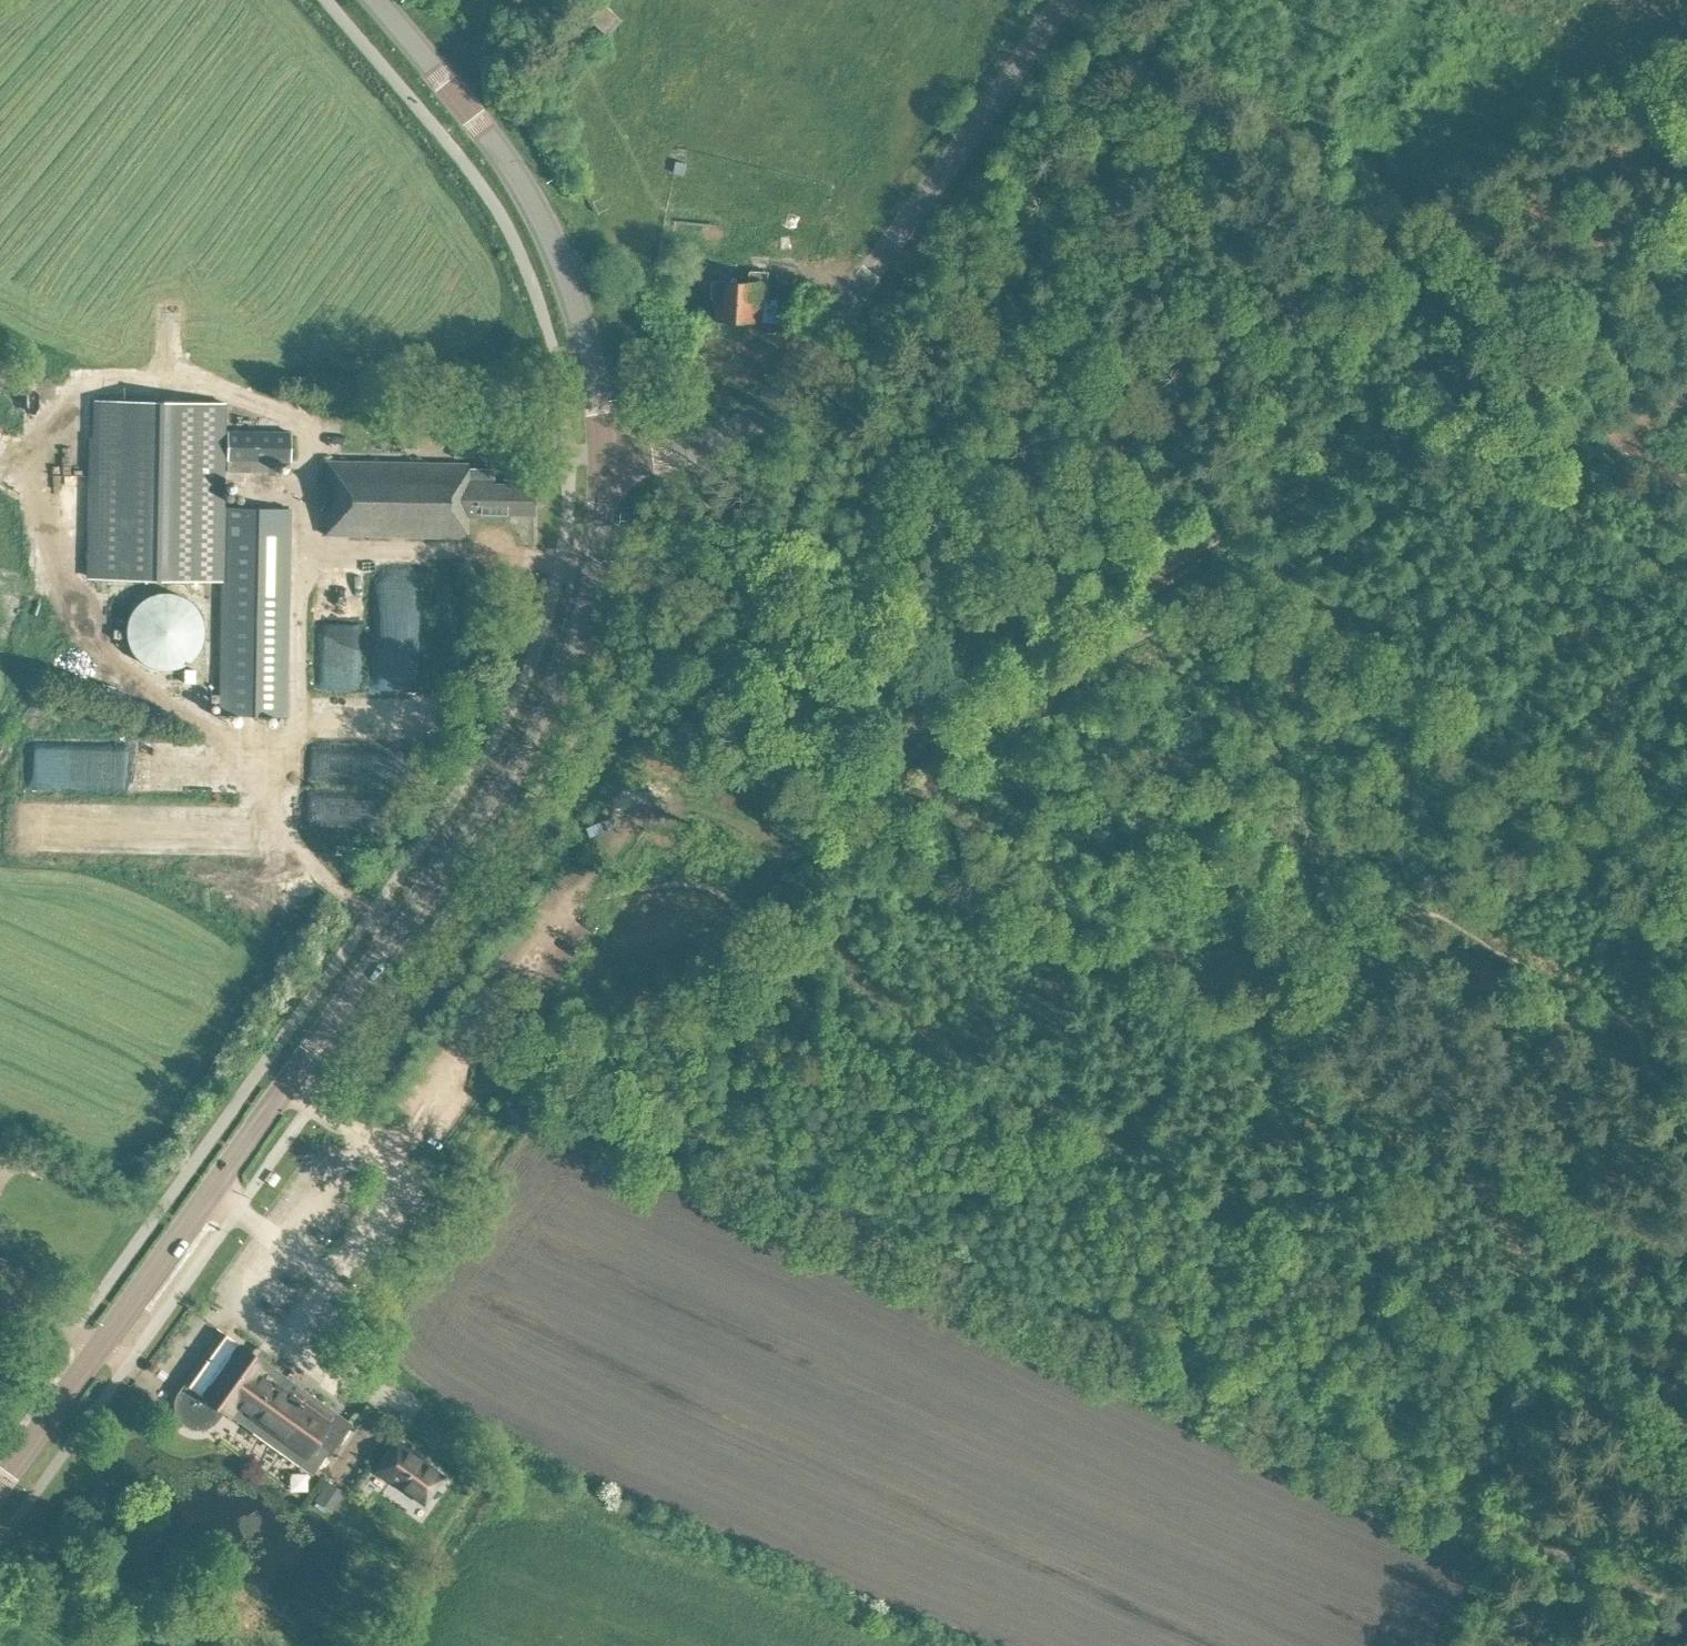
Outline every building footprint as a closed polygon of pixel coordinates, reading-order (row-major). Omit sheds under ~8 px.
[(609,35),(622,20),(604,4),(591,19),(609,35)] [(768,284),(769,272),(750,271),(750,283),(713,281),(712,299),(716,299),(715,319),(762,322),(762,321),(777,322),(777,301),(767,300),(768,284)] [(223,507),(225,401),(92,398),(91,435),(88,435),(85,576),(222,579),(220,714),(285,716),(289,509),(223,507)] [(290,461),(290,433),(226,432),(226,460),(290,461)] [(530,513),(531,486),(491,485),(492,469),(467,469),(468,464),(325,461),(324,535),(465,538),(465,517),(508,518),(508,513),(530,513)] [(418,683),(415,568),(373,569),(376,684),(418,683)] [(169,670),(174,669),(181,666),(185,664),(189,661),(193,658),(195,654),(198,651),(200,647),(201,642),(202,639),(202,631),(202,624),(201,621),(199,615),(198,613),(196,611),(194,608),(191,605),(188,602),(184,600),(181,597),(177,596),(172,594),(168,594),(164,594),(160,594),(156,595),(149,597),(144,600),(140,602),(136,605),(133,609),(131,613),(128,619),(127,623),(127,627),(126,632),(127,636),(127,641),(129,645),(131,649),(133,653),(135,656),(137,659),(139,661),(142,663),(150,668),(156,669),(160,670),(164,670),(169,670)] [(335,617),(334,685),(345,685),(346,617),(335,617)] [(62,788),(230,788),(230,745),(62,745),(62,788)] [(314,797),(314,821),(343,821),(344,798),(314,797)] [(259,1359),(225,1334),(220,1331),(178,1390),(174,1396),(173,1399),(173,1402),(173,1405),(173,1408),(173,1410),(174,1413),(175,1416),(177,1418),(178,1421),(180,1423),(182,1425),(185,1426),(187,1428),(190,1429),(192,1429),(195,1430),(198,1430),(201,1430),(204,1429),(206,1428),(209,1427),(211,1426),(214,1424),(223,1412),(298,1465),(299,1464),(311,1472),(326,1452),(314,1443),(335,1414),(259,1359)] [(423,1501),(440,1477),(408,1454),(410,1452),(395,1441),(374,1470),(389,1480),(391,1478),(423,1501)] [(332,1510),(345,1493),(331,1484),(319,1501),(332,1510)]
